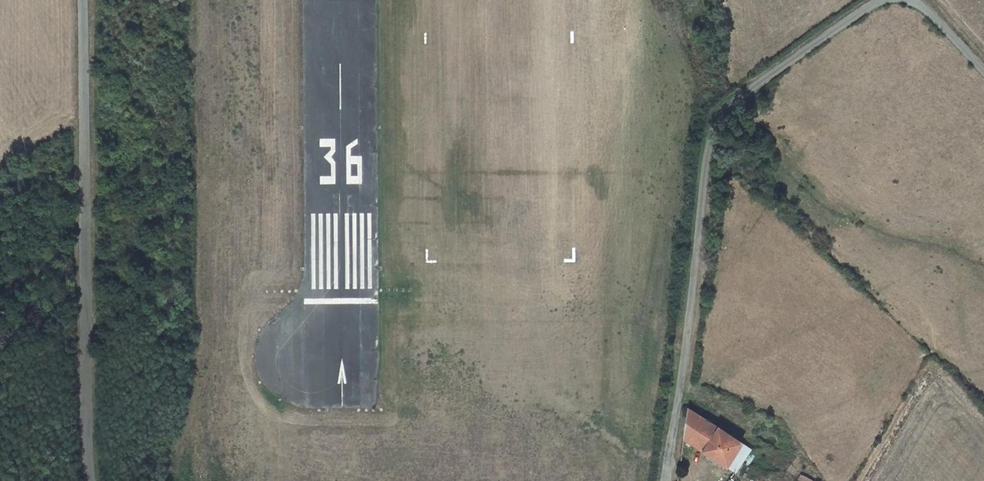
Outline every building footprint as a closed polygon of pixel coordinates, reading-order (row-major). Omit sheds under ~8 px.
[(743,445),(680,417),(675,447),(727,470),(743,445)] [(735,473),(754,449),(743,445),(727,470),(735,473)]
